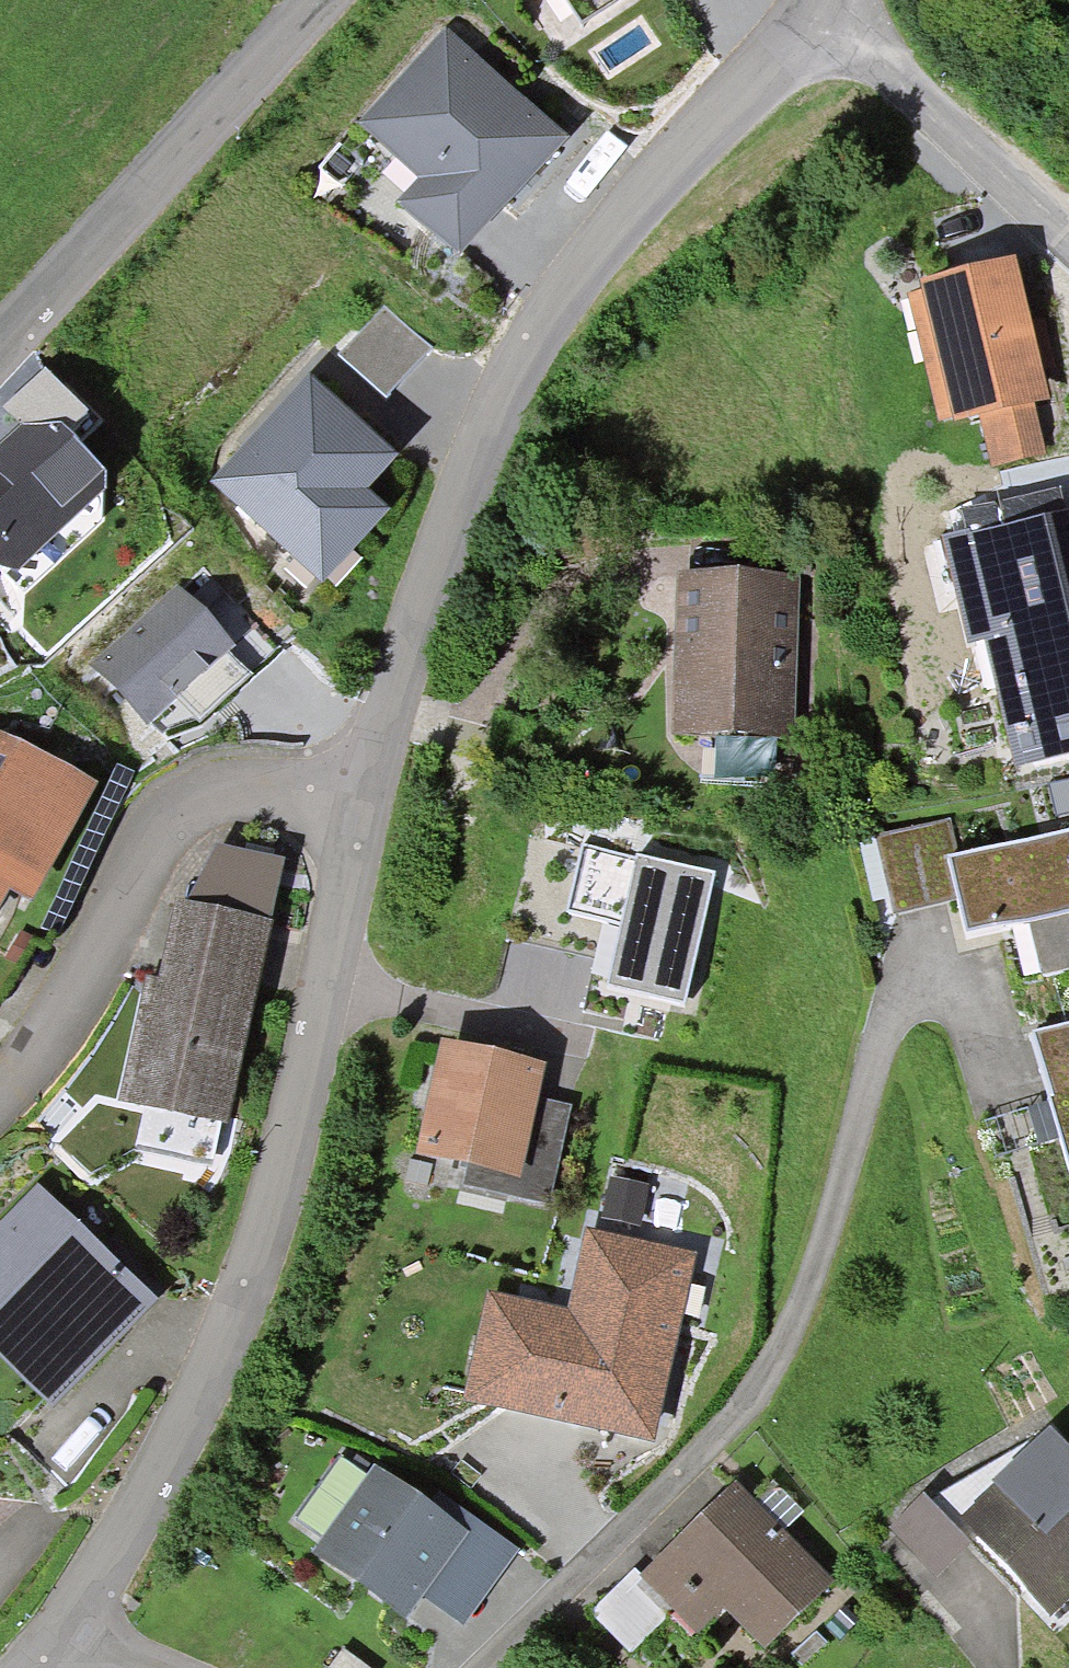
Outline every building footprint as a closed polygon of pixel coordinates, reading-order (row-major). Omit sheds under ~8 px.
[(569,142),(445,29),(358,124),(419,179),(395,206),(459,263),(512,205),(569,142)] [(1014,262),(920,285),(922,292),(907,296),(940,424),(953,421),(954,427),(979,420),(1034,407),(1050,403),(1035,345),(1014,262)] [(383,306),(337,357),(386,401),(432,350),(383,306)] [(89,419),(44,373),(5,417),(22,435),(26,432),(59,432),(66,440),(89,419)] [(253,441),(211,486),(322,589),(389,517),(366,497),(398,463),(310,381),(253,441)] [(1045,455),(1034,407),(979,420),(991,468),(1045,455)] [(0,457),(0,568),(15,572),(102,496),(106,483),(66,440),(59,432),(26,432),(22,435),(0,457)] [(962,548),(1068,524),(1068,513),(1065,495),(955,520),(962,548)] [(987,654),(1068,635),(1068,524),(962,548),(987,654)] [(177,585),(87,666),(147,731),(237,651),(224,637),(246,616),(209,575),(186,595),(177,585)] [(675,645),(672,738),(794,742),(799,580),(677,576),(675,645)] [(987,654),(1015,773),(1068,760),(1068,635),(987,654)] [(0,736),(0,915),(9,897),(31,908),(97,790),(0,736)] [(948,862),(958,860),(949,822),(876,840),(894,916),(957,901),(948,862)] [(948,862),(957,901),(960,910),(968,939),(1029,924),(1068,914),(1068,834),(958,860),(948,862)] [(217,847),(186,903),(271,922),(284,861),(217,847)] [(684,1007),(714,877),(583,847),(567,915),(622,927),(608,990),(684,1007)] [(118,1104),(227,1129),(274,923),(271,922),(186,903),(176,900),(158,982),(146,979),(118,1104)] [(1068,914),(1029,924),(1042,977),(1068,970),(1068,914)] [(1030,1039),(1050,1106),(1056,1125),(1060,1140),(1068,1169),(1068,1027),(1030,1039)] [(502,1059),(440,1045),(415,1159),(465,1170),(519,1183),(538,1101),(545,1068),(502,1059)] [(572,1109),(538,1101),(519,1183),(465,1170),(461,1187),(550,1207),(572,1109)] [(1039,1146),(1060,1140),(1056,1125),(1050,1106),(1029,1112),(1039,1146)] [(0,1226),(0,1362),(53,1414),(158,1308),(109,1260),(37,1189),(0,1226)] [(695,1256),(583,1232),(566,1312),(487,1295),(463,1405),(595,1434),(653,1446),(695,1256)] [(1068,1602),(1068,1448),(1052,1431),(993,1487),(996,1490),(959,1526),(1009,1578),(1050,1620),(1068,1602)] [(425,1504),(375,1469),(311,1557),(406,1624),(422,1600),(437,1580),(469,1536),(425,1504)] [(775,1484),(753,1504),(780,1534),(803,1514),(775,1484)] [(753,1504),(735,1488),(640,1581),(698,1640),(724,1614),(735,1625),(765,1654),(834,1584),(780,1534),(753,1504)] [(434,1492),(425,1504),(469,1536),(437,1580),(422,1600),(461,1629),(517,1553),(434,1492)] [(889,1531),(937,1581),(971,1548),(923,1499),(889,1531)]
